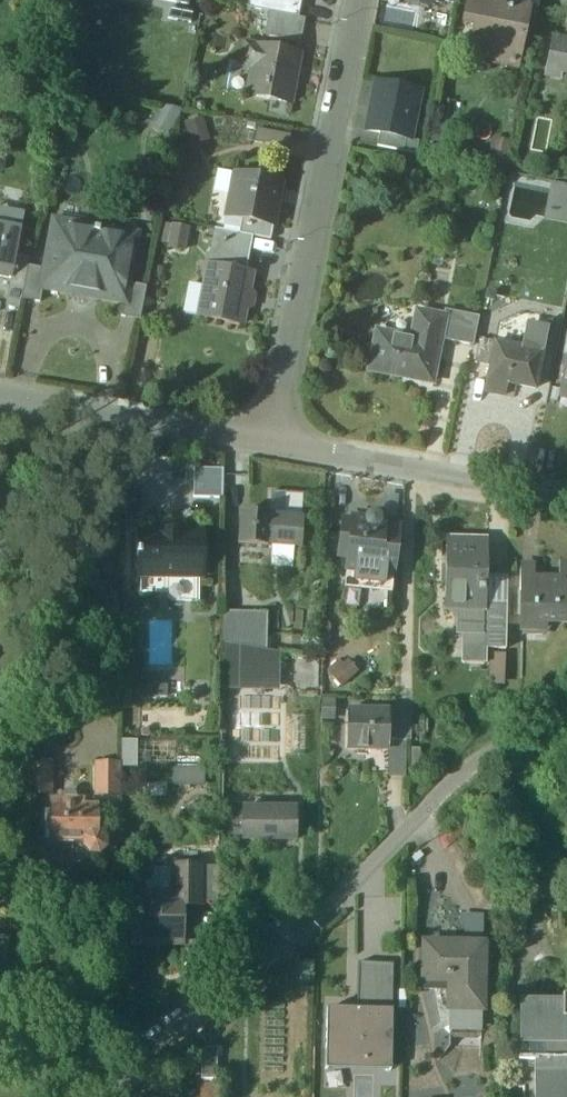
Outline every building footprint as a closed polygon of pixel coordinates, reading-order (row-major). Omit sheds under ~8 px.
[(190,0),(151,0),(188,8),(190,0)] [(244,12),(273,18),(297,22),(300,0),(246,0),(244,12)] [(439,8),(441,0),(397,0),(439,8)] [(440,6),(454,9),(456,0),(441,0),(440,6)] [(508,12),(511,0),(469,0),(464,25),(477,28),(480,27),(481,31),(476,33),(474,43),(481,51),(485,52),(482,65),(513,71),(519,42),(515,41),(518,27),(529,30),(531,21),(520,19),(520,15),(508,12)] [(508,12),(520,15),(520,19),(531,21),(536,0),(511,0),(508,12)] [(297,22),(273,18),(268,41),(296,47),(301,23),(297,22)] [(551,42),(543,80),(557,83),(559,76),(566,78),(566,46),(551,42)] [(298,59),(244,48),(240,70),(251,72),(245,99),(289,108),(298,59)] [(244,95),(243,71),(234,72),(235,95),(244,95)] [(418,96),(375,87),(365,135),(378,137),(409,143),(418,96)] [(284,152),(287,137),(254,131),(252,145),(284,152)] [(409,143),(378,137),(376,151),(415,158),(418,145),(409,143)] [(487,166),(505,168),(509,145),(490,142),(487,166)] [(259,183),(233,178),(225,221),(240,224),(271,230),(279,190),(258,186),(259,183)] [(566,226),(566,189),(553,187),(546,222),(566,226)] [(9,283),(10,283),(15,259),(22,226),(0,222),(0,281),(9,283)] [(271,230),(240,224),(237,238),(251,241),(268,244),(271,230)] [(163,225),(158,249),(182,254),(187,230),(163,225)] [(135,240),(60,226),(54,259),(45,258),(43,273),(40,291),(41,291),(123,307),(124,307),(127,289),(135,240)] [(237,238),(213,233),(207,262),(245,270),(251,241),(237,238)] [(28,261),(15,259),(10,283),(9,283),(8,289),(22,292),(27,271),(28,261)] [(250,277),(206,269),(196,320),(240,329),(250,277)] [(43,273),(27,271),(22,292),(20,304),(39,307),(41,291),(40,291),(43,273)] [(145,292),(127,289),(124,307),(123,307),(120,321),(138,324),(145,292)] [(409,344),(375,337),(368,374),(404,381),(405,377),(430,382),(438,343),(443,321),(441,320),(415,315),(409,344)] [(477,322),(442,315),(441,320),(443,321),(438,343),(471,350),(477,322)] [(521,350),(493,345),(488,369),(483,396),(503,400),(504,391),(503,391),(504,387),(533,392),(543,339),(524,336),(521,350)] [(493,345),(478,342),(473,366),(488,369),(493,345)] [(220,473),(191,472),(191,501),(219,502),(220,473)] [(270,496),(268,519),(239,517),(237,548),(266,550),(266,549),(298,551),(302,498),(270,496)] [(364,523),(351,521),(351,525),(341,524),(337,560),(347,561),(343,591),(390,596),(393,564),(379,563),(383,529),(383,525),(379,525),(379,522),(378,519),(376,517),(373,516),(369,516),(367,517),(365,520),(364,523)] [(397,531),(383,529),(379,563),(393,564),(397,531)] [(199,537),(137,538),(137,556),(135,556),(135,561),(137,561),(137,579),(199,579),(199,537)] [(484,543),(444,543),(443,613),(454,613),(479,614),(482,614),(483,605),(484,543)] [(559,569),(558,584),(566,585),(566,569),(559,569)] [(531,584),(531,571),(519,571),(519,596),(520,596),(519,637),(540,637),(541,624),(566,625),(566,585),(558,584),(531,584)] [(505,606),(483,605),(482,614),(479,614),(479,653),(484,653),(504,653),(505,606)] [(479,614),(454,613),(454,639),(460,639),(460,667),(484,667),(484,653),(479,653),(479,614)] [(264,617),(221,617),(221,646),(265,653),(264,617)] [(221,646),(221,687),(278,688),(278,656),(265,653),(221,646)] [(487,684),(501,685),(504,655),(491,654),(487,684)] [(387,714),(346,713),(345,752),(386,753),(387,715),(387,714)] [(410,716),(387,715),(386,742),(410,743),(410,716)] [(51,767),(25,767),(24,796),(51,796),(51,767)] [(119,768),(93,767),(93,797),(119,797),(119,768)] [(202,775),(175,775),(175,788),(201,788),(202,775)] [(81,804),(50,803),(49,843),(56,843),(55,844),(73,845),(73,843),(82,843),(82,851),(89,858),(99,858),(105,852),(105,842),(98,836),(95,836),(95,829),(96,810),(81,809),(81,804)] [(295,811),(242,810),(242,814),(241,837),(241,841),(294,842),(295,811)] [(242,814),(232,814),(232,837),(241,837),(242,814)] [(201,869),(174,869),(173,897),(182,897),(182,906),(201,906),(201,904),(201,869)] [(216,869),(201,869),(201,904),(215,905),(216,869)] [(173,897),(142,897),(142,915),(139,915),(138,913),(133,913),(133,944),(181,945),(182,906),(182,897),(173,897)] [(2,997),(8,960),(7,956),(9,937),(0,936),(0,1011),(2,997)] [(482,946),(423,945),(422,974),(444,974),(444,976),(449,976),(449,1008),(480,1009),(482,946)] [(367,1011),(392,1012),(393,965),(359,965),(358,1000),(367,1000),(367,1011)] [(519,1005),(519,1043),(524,1043),(524,1060),(515,1060),(515,1092),(520,1091),(520,1096),(566,1096),(566,1044),(561,1044),(562,1021),(566,1021),(566,997),(560,996),(560,1005),(519,1005)] [(480,1009),(449,1008),(448,1035),(480,1036),(480,1009)] [(325,1063),(390,1065),(392,1012),(367,1011),(326,1010),(325,1063)] [(217,1048),(200,1048),(200,1079),(216,1079),(217,1048)]
